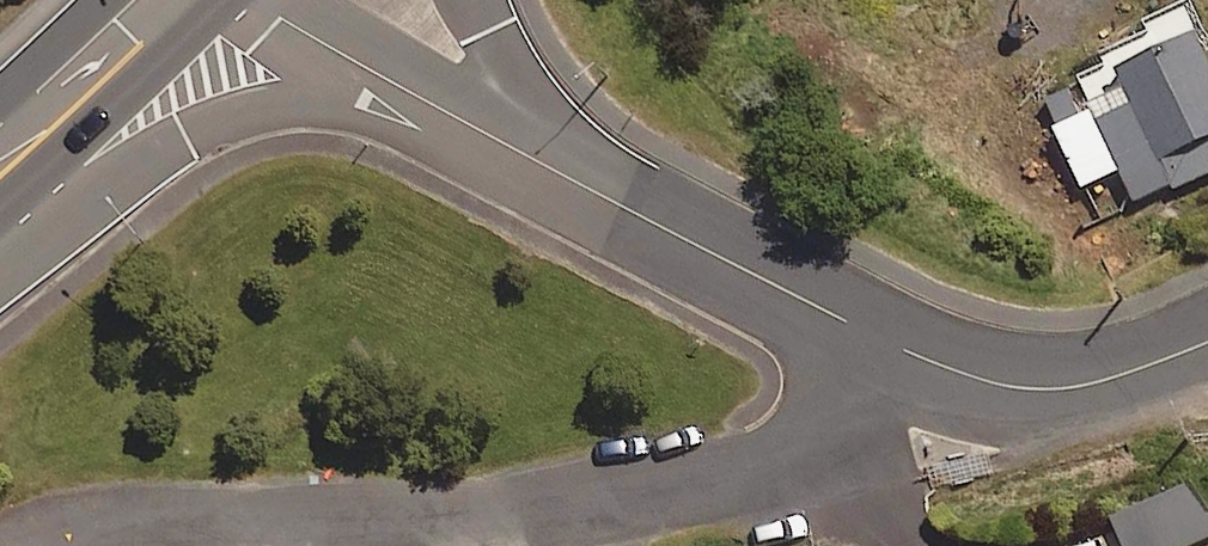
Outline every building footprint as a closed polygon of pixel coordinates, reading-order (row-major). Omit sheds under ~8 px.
[(1198,30),(1042,102),(1098,222),(1207,172),(1207,51),(1198,30)] [(1196,476),(1112,513),(1126,545),(1189,545),(1207,538),(1207,503),(1196,476)]
